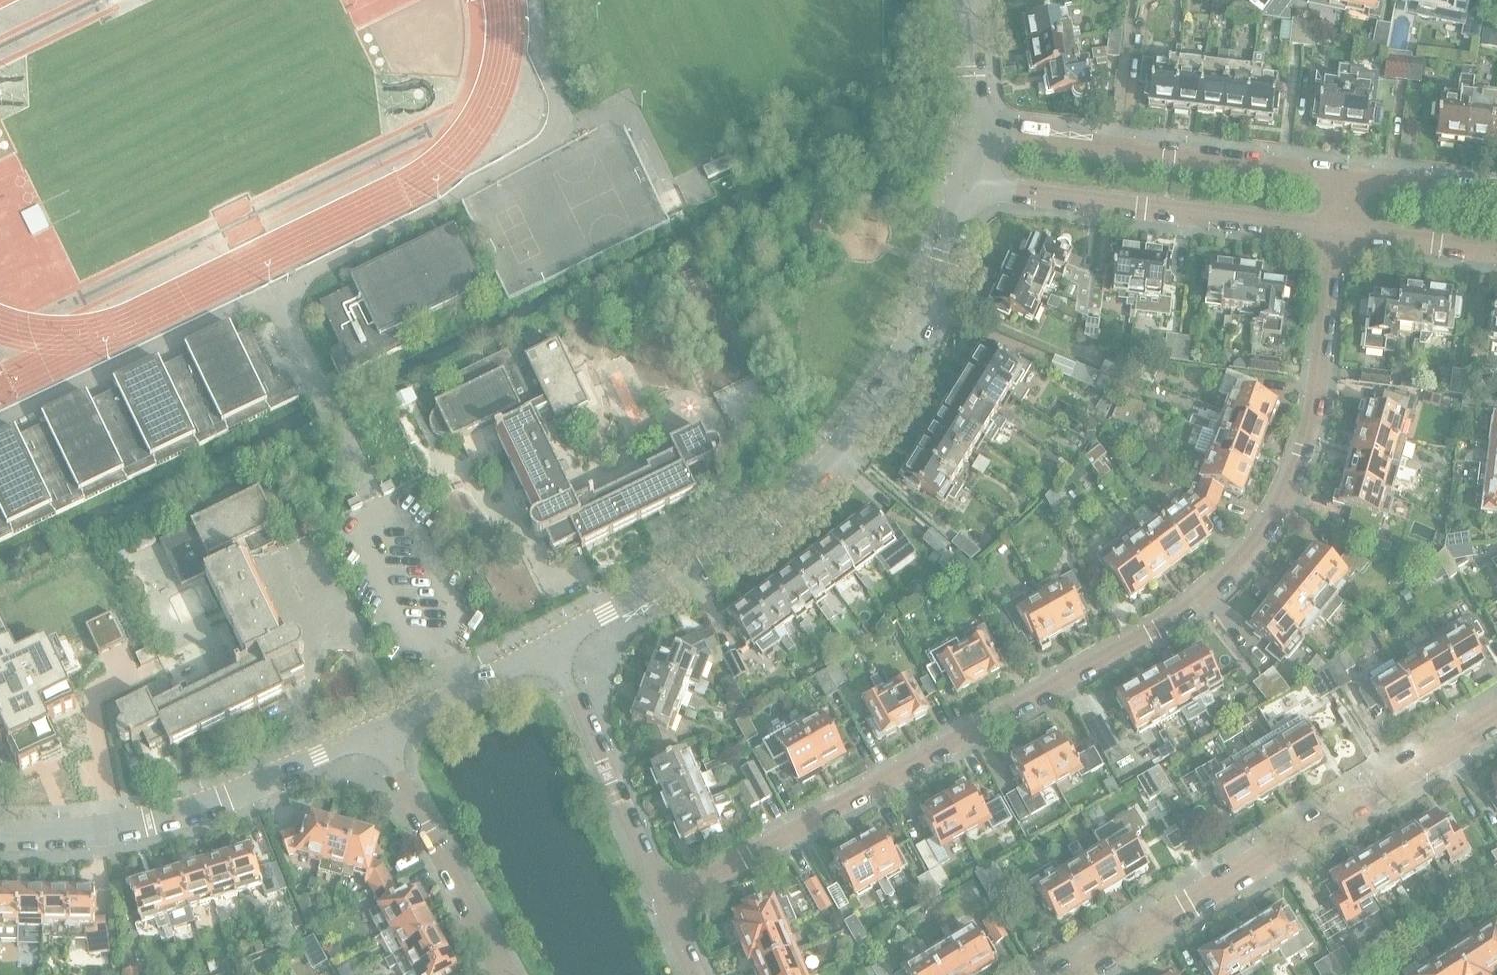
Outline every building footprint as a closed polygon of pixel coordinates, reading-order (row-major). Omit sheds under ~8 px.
[(1272,0),(1254,0),(1251,4),(1262,13),(1272,0)] [(1294,0),(1276,0),(1262,18),(1290,20),(1291,12),(1287,9),(1294,0)] [(1348,6),(1369,11),(1368,17),(1379,19),(1384,0),(1349,0),(1348,6)] [(1400,2),(1422,7),(1421,12),(1434,15),(1435,10),(1465,17),(1461,37),(1479,41),(1482,21),(1487,0),(1400,0),(1400,2)] [(1081,37),(1080,29),(1071,30),(1068,14),(1045,18),(1043,13),(1028,17),(1029,21),(1021,22),(1024,38),(1028,37),(1030,47),(1073,40),(1073,39),(1081,37)] [(1302,47),(1305,23),(1293,21),(1289,45),(1302,47)] [(1315,49),(1318,25),(1305,23),(1302,47),(1315,49)] [(1388,51),(1392,26),(1377,23),(1374,37),(1370,37),(1368,45),(1373,46),(1372,48),(1387,51),(1388,51)] [(1120,58),(1123,30),(1110,33),(1107,57),(1120,58)] [(1077,61),(1073,40),(1030,47),(1031,56),(1027,57),(1030,73),(1046,71),(1088,62),(1090,62),(1089,59),(1077,61)] [(1174,106),(1181,54),(1181,48),(1177,48),(1176,56),(1171,55),(1170,64),(1144,61),(1141,84),(1147,85),(1145,99),(1150,100),(1150,102),(1149,102),(1148,108),(1165,110),(1165,105),(1174,106)] [(1398,80),(1402,52),(1388,51),(1387,51),(1386,59),(1387,59),(1384,79),(1398,80)] [(1247,120),(1247,115),(1252,78),(1251,78),(1252,65),(1235,63),(1236,53),(1230,52),(1229,62),(1228,71),(1227,71),(1222,112),(1231,113),(1231,118),(1247,120)] [(1409,82),(1413,57),(1413,54),(1402,52),(1398,80),(1409,82)] [(1198,109),(1204,68),(1205,62),(1206,56),(1181,54),(1174,106),(1173,111),(1189,113),(1190,108),(1198,109)] [(1273,100),(1275,81),(1262,79),(1265,56),(1254,55),(1252,65),(1251,78),(1252,78),(1247,115),(1256,116),(1255,121),(1271,123),(1272,117),(1272,115),(1276,115),(1277,101),(1273,100)] [(1421,80),(1424,61),(1424,59),(1413,57),(1409,82),(1421,83),(1422,80),(1421,80)] [(1090,88),(1088,73),(1090,72),(1088,62),(1046,71),(1048,78),(1044,79),(1047,96),(1074,91),(1075,94),(1078,96),(1081,96),(1084,95),(1087,93),(1088,90),(1088,88),(1090,88)] [(1342,127),(1350,67),(1341,66),(1338,86),(1322,84),(1320,104),(1315,103),(1313,120),(1318,120),(1318,123),(1317,123),(1317,128),(1333,130),(1334,126),(1342,127)] [(1466,142),(1473,88),(1475,68),(1462,66),(1458,99),(1444,97),(1444,102),(1441,101),(1440,104),(1436,103),(1434,120),(1439,120),(1437,139),(1439,139),(1439,143),(1459,146),(1459,141),(1466,142)] [(1370,110),(1373,91),(1359,89),(1361,68),(1350,67),(1342,127),(1351,128),(1351,132),(1367,134),(1368,129),(1367,129),(1368,126),(1373,127),(1375,111),(1370,110)] [(1222,112),(1227,71),(1220,70),(1204,68),(1198,109),(1197,114),(1214,116),(1214,111),(1222,112)] [(1491,145),(1496,90),(1473,88),(1466,142),(1475,143),(1475,148),(1491,150),(1491,145)] [(483,288),(454,228),(351,278),(355,286),(320,303),(331,325),(341,345),(336,347),(334,349),(332,352),(331,355),(331,359),(341,379),(404,348),(396,331),(483,288)] [(1087,318),(1088,312),(1089,312),(1093,277),(1063,264),(1068,253),(1067,253),(1067,250),(1065,247),(1063,245),(1059,244),(1056,245),(1053,247),(1031,238),(1024,252),(1028,254),(1025,263),(1051,276),(1079,287),(1076,314),(1087,318)] [(1137,298),(1142,256),(1133,255),(1134,251),(1118,249),(1117,253),(1113,253),(1110,272),(1114,273),(1112,295),(1127,297),(1126,306),(1130,307),(1129,319),(1134,320),(1136,306),(1137,298)] [(1163,301),(1166,279),(1170,280),(1172,260),(1168,259),(1169,256),(1152,253),(1151,257),(1142,256),(1137,298),(1163,301)] [(1042,298),(1051,276),(1025,263),(1013,258),(1014,258),(1009,255),(1002,270),(1006,272),(1002,281),(1042,298)] [(1233,310),(1237,268),(1227,267),(1227,262),(1211,261),(1211,268),(1208,268),(1206,284),(1209,285),(1207,302),(1204,302),(1203,306),(1233,310)] [(1256,313),(1260,282),(1262,272),(1263,267),(1247,265),(1246,269),(1237,268),(1233,310),(1241,311),(1256,313)] [(1032,324),(1042,298),(1002,281),(998,290),(995,288),(988,303),(996,306),(994,312),(1009,319),(1011,315),(1032,324)] [(1281,322),(1282,310),(1283,310),(1284,306),(1288,306),(1290,288),(1285,287),(1286,285),(1260,282),(1256,313),(1254,333),(1281,336),(1282,323),(1281,322)] [(1420,335),(1425,291),(1417,290),(1417,286),(1401,284),(1401,289),(1400,299),(1399,299),(1395,332),(1397,332),(1420,335)] [(1451,338),(1453,318),(1460,318),(1462,299),(1455,298),(1451,298),(1451,295),(1452,295),(1453,290),(1436,288),(1436,292),(1425,291),(1420,335),(1419,341),(1418,352),(1425,353),(1425,344),(1433,335),(1451,338)] [(1495,295),(1493,318),(1489,318),(1488,334),(1488,335),(1487,342),(1487,343),(1496,345),(1496,295),(1495,295)] [(1059,305),(1061,300),(1052,296),(1049,301),(1059,305)] [(1395,332),(1399,299),(1375,296),(1375,299),(1370,298),(1368,317),(1372,317),(1371,321),(1372,321),(1370,334),(1366,333),(1364,350),(1394,354),(1397,332),(1395,332)] [(1057,310),(1059,305),(1049,301),(1047,306),(1057,310)] [(1096,341),(1100,313),(1089,312),(1088,312),(1087,318),(1085,336),(1096,341)] [(299,398),(290,379),(287,376),(284,375),(281,376),(274,379),(250,331),(236,337),(230,325),(185,347),(189,356),(163,368),(159,359),(113,381),(118,390),(91,403),(87,394),(42,415),(46,424),(20,437),(16,428),(0,436),(0,542),(299,398)] [(1176,361),(1179,336),(1167,335),(1164,359),(1176,361)] [(1189,362),(1192,338),(1179,336),(1176,361),(1189,362)] [(710,478),(703,465),(713,461),(714,462),(716,461),(715,459),(718,457),(720,454),(721,450),(720,446),(718,442),(714,440),(710,440),(706,440),(700,428),(668,443),(673,454),(645,468),(647,473),(594,499),(591,494),(573,503),(547,449),(551,447),(536,416),(549,410),(556,425),(588,409),(557,345),(526,361),(519,348),(457,378),(463,392),(434,406),(436,411),(434,414),(431,418),(430,423),(431,428),(433,433),(436,436),(441,439),(446,439),(451,439),(452,442),(492,423),(496,431),(494,432),(496,436),(497,436),(536,518),(533,521),(531,524),(531,528),(532,532),(535,535),(538,538),(542,538),(546,537),(554,553),(565,548),(566,550),(569,548),(568,546),(578,541),(582,549),(696,494),(692,487),(710,478)] [(1019,385),(1031,366),(1011,353),(1006,361),(1000,357),(1002,355),(988,347),(986,351),(983,350),(984,349),(979,347),(970,360),(974,363),(969,371),(1008,394),(1022,402),(1029,391),(1019,385)] [(1125,370),(1129,359),(1110,351),(1106,362),(1105,362),(1100,373),(1124,382),(1128,371),(1125,370)] [(1278,373),(1279,361),(1251,358),(1249,370),(1278,373)] [(1124,382),(1100,373),(1100,374),(1080,365),(1073,380),(1117,398),(1124,382)] [(1008,394),(969,371),(966,368),(957,382),(961,384),(956,392),(995,415),(1008,394)] [(1463,395),(1465,371),(1453,369),(1450,393),(1463,395)] [(1390,386),(1392,375),(1363,371),(1361,383),(1390,386)] [(1477,395),(1479,372),(1465,371),(1463,395),(1477,395)] [(1267,428),(1276,403),(1251,394),(1255,385),(1228,374),(1221,394),(1230,397),(1225,412),(1267,428)] [(420,404),(414,392),(392,403),(399,415),(420,404)] [(1003,419),(995,415),(956,392),(951,400),(947,398),(938,412),(981,438),(990,423),(1010,434),(1014,426),(1003,419)] [(1412,422),(1416,408),(1415,407),(1417,398),(1409,395),(1409,398),(1387,392),(1384,404),(1378,402),(1376,408),(1361,403),(1358,413),(1365,415),(1360,431),(1391,441),(1399,443),(1407,420),(1412,422)] [(1439,407),(1442,396),(1426,392),(1423,403),(1439,407)] [(1477,395),(1463,395),(1462,408),(1496,411),(1496,397),(1477,395)] [(1146,407),(1122,397),(1113,418),(1137,429),(1146,407)] [(981,438),(938,412),(931,424),(935,427),(930,434),(969,458),(981,438)] [(1259,449),(1267,428),(1225,412),(1220,424),(1219,423),(1215,434),(1259,449)] [(1209,431),(1213,421),(1193,414),(1189,424),(1195,426),(1209,431)] [(1021,425),(1005,415),(1003,419),(1014,426),(1018,429),(1021,425)] [(1206,439),(1208,432),(1209,431),(1195,426),(1192,434),(1206,439)] [(1403,460),(1407,446),(1399,443),(1391,441),(1360,431),(1353,455),(1400,469),(1404,470),(1417,473),(1419,466),(1408,463),(1409,462),(1403,460)] [(969,458),(930,434),(925,442),(921,440),(913,454),(916,456),(955,480),(969,458)] [(1251,470),(1259,449),(1215,434),(1212,442),(1215,443),(1210,455),(1251,470)] [(1100,446),(1096,441),(1084,458),(1102,481),(1111,474),(1105,466),(1103,468),(1099,462),(1107,456),(1100,446)] [(1494,442),(1492,457),(1488,457),(1486,455),(1483,453),(1480,452),(1477,452),(1473,453),(1470,455),(1468,457),(1466,459),(1465,462),(1480,464),(1480,465),(1496,467),(1496,443),(1494,442)] [(1241,497),(1251,470),(1210,455),(1199,486),(1193,484),(1191,491),(1189,492),(1215,512),(1215,511),(1223,490),(1241,497)] [(1393,494),(1400,469),(1353,455),(1346,480),(1378,489),(1393,494)] [(962,484),(955,480),(916,456),(912,464),(908,462),(899,476),(904,479),(904,478),(906,479),(904,484),(916,491),(917,490),(940,503),(945,496),(953,500),(962,484)] [(991,462),(980,456),(976,462),(986,469),(991,462)] [(986,469),(976,462),(972,469),(983,475),(986,469)] [(1088,475),(1080,464),(1068,473),(1077,484),(1088,475)] [(1480,465),(1478,488),(1488,489),(1496,490),(1496,467),(1480,465)] [(1414,481),(1417,473),(1404,470),(1402,477),(1414,481)] [(1463,486),(1464,472),(1455,472),(1454,485),(1463,486)] [(1388,516),(1394,494),(1393,494),(1378,489),(1346,480),(1342,494),(1335,493),(1332,503),(1359,511),(1354,529),(1377,536),(1384,515),(1388,516)] [(395,491),(391,483),(381,489),(384,496),(395,491)] [(1069,513),(1054,487),(1046,498),(1058,519),(1069,513)] [(167,740),(171,748),(285,693),(281,685),(291,680),(292,682),(295,680),(294,679),(305,673),(297,657),(301,655),(303,651),(304,647),(303,643),(301,640),(297,638),(293,637),(289,638),(285,640),(246,559),(247,559),(247,558),(277,544),(270,530),(278,526),(276,522),(279,520),(281,515),(282,511),(282,506),(280,501),(276,498),(272,495),(267,495),(262,496),(259,489),(191,522),(191,524),(182,529),(183,530),(161,542),(182,587),(204,576),(205,576),(206,577),(247,660),(233,667),(236,672),(182,698),(180,693),(151,707),(147,697),(117,711),(123,724),(122,724),(119,727),(118,731),(117,735),(118,736),(120,740),(124,742),(127,742),(131,742),(132,743),(135,742),(134,740),(143,736),(150,749),(167,740)] [(1488,489),(1484,513),(1496,515),(1496,490),(1488,489)] [(1213,527),(1206,519),(1215,512),(1189,492),(1183,497),(1187,502),(1183,505),(1182,504),(1161,519),(1189,555),(1209,539),(1206,536),(1212,531),(1213,527)] [(363,506),(359,499),(348,504),(352,511),(363,506)] [(894,544),(872,513),(873,512),(870,507),(857,517),(858,521),(852,526),(848,524),(872,556),(874,559),(894,544)] [(1189,555),(1161,519),(1150,528),(1145,521),(1138,526),(1170,569),(1189,555)] [(872,556),(848,524),(837,531),(838,536),(832,541),(829,540),(852,571),(855,574),(864,568),(874,559),(872,556)] [(1170,569),(1138,526),(1129,532),(1135,540),(1124,548),(1152,584),(1170,569)] [(951,545),(932,529),(923,540),(941,556),(951,545)] [(1473,545),(1470,532),(1446,537),(1445,549),(1473,545)] [(981,551),(960,533),(951,543),(971,560),(981,551)] [(844,583),(855,574),(852,571),(829,540),(827,539),(817,546),(818,551),(812,556),(809,554),(832,586),(834,589),(836,588),(841,595),(840,596),(849,607),(856,602),(842,584),(844,583)] [(1388,552),(1391,544),(1376,540),(1373,548),(1388,552)] [(1152,584),(1124,548),(1124,549),(1119,542),(1115,542),(1098,555),(1097,559),(1102,565),(1101,566),(1128,601),(1152,584)] [(1362,576),(1371,565),(1348,549),(1336,564),(1311,543),(1304,551),(1309,555),(1299,568),(1336,598),(1338,595),(1337,594),(1356,571),(1362,576)] [(1466,558),(1475,556),(1473,545),(1445,549),(1457,568),(1468,562),(1466,558)] [(1423,548),(1412,554),(1419,566),(1430,559),(1423,548)] [(1457,568),(1445,549),(1436,557),(1449,579),(1460,573),(1457,568)] [(821,594),(832,586),(809,554),(807,553),(797,561),(798,566),(792,570),(791,570),(809,597),(812,601),(814,604),(824,597),(821,594)] [(6,743),(20,772),(61,752),(47,723),(77,709),(48,649),(85,632),(97,656),(125,642),(84,557),(0,597),(0,745),(6,743)] [(896,572),(887,561),(881,566),(889,577),(896,572)] [(809,597),(791,570),(787,568),(777,576),(778,580),(771,585),(792,615),(794,618),(804,611),(802,608),(812,601),(809,597)] [(1342,603),(1336,598),(1299,568),(1283,588),(1320,618),(1324,621),(1327,623),(1327,622),(1342,603)] [(961,582),(967,576),(961,570),(956,576),(961,582)] [(1085,608),(1079,597),(1075,599),(1070,589),(1076,585),(1070,574),(1061,579),(1064,585),(1042,598),(1061,633),(1074,626),(1077,632),(1087,626),(1079,612),(1085,608)] [(876,587),(867,576),(861,581),(870,592),(876,587)] [(792,615),(771,585),(767,583),(757,591),(758,596),(751,601),(789,652),(795,648),(787,637),(788,636),(779,624),(786,619),(792,615)] [(1320,618),(1283,588),(1266,608),(1297,635),(1302,639),(1320,618)] [(1061,633),(1042,598),(1030,604),(1024,594),(1003,606),(1019,634),(1022,632),(1029,645),(1036,642),(1042,651),(1051,646),(1048,640),(1061,633)] [(789,652),(751,601),(744,606),(739,604),(727,613),(730,617),(731,617),(741,631),(737,634),(747,647),(750,645),(751,646),(766,635),(775,647),(776,647),(783,657),(789,652)] [(835,617),(827,606),(826,606),(820,610),(828,622),(835,617)] [(1297,635),(1266,608),(1257,619),(1252,615),(1245,623),(1270,645),(1264,651),(1280,664),(1285,657),(1289,659),(1304,641),(1302,639),(1297,635)] [(1480,653),(1471,638),(1477,635),(1478,638),(1484,634),(1477,623),(1474,624),(1469,616),(1434,636),(1459,678),(1460,677),(1464,678),(1470,674),(1471,670),(1481,665),(1482,661),(1478,655),(1480,653)] [(815,632),(809,624),(807,621),(800,626),(808,637),(815,632)] [(1319,627),(1329,635),(1335,628),(1327,622),(1327,623),(1324,621),(1319,627)] [(1004,638),(996,624),(989,628),(997,642),(1004,638)] [(1002,671),(989,649),(995,645),(984,626),(964,637),(966,641),(960,645),(982,683),(1002,671)] [(700,680),(709,656),(708,653),(718,648),(709,630),(699,635),(698,633),(679,642),(676,650),(662,644),(660,647),(657,646),(652,660),(655,661),(652,669),(689,684),(697,686),(707,691),(709,684),(700,680)] [(1357,637),(1348,630),(1343,636),(1353,643),(1357,637)] [(1459,678),(1434,636),(1414,649),(1420,660),(1439,690),(1447,685),(1451,686),(1456,683),(1458,679),(1459,678)] [(982,683),(960,645),(956,639),(931,653),(936,664),(927,668),(937,687),(947,681),(944,675),(946,673),(959,695),(982,683)] [(1414,650),(1410,642),(1404,645),(1409,653),(1414,650)] [(150,648),(136,655),(141,666),(155,659),(150,648)] [(1221,685),(1201,649),(1178,662),(1206,713),(1210,719),(1217,715),(1212,705),(1214,703),(1208,692),(1221,685)] [(1345,673),(1356,666),(1347,650),(1328,668),(1341,689),(1351,683),(1345,673)] [(748,676),(737,652),(724,658),(735,682),(748,676)] [(1439,690),(1420,660),(1399,673),(1418,703),(1419,702),(1423,703),(1428,700),(1430,696),(1436,692),(1439,690)] [(850,682),(839,662),(828,670),(838,689),(850,682)] [(1206,713),(1178,662),(1158,673),(1178,710),(1186,724),(1206,713)] [(1290,690),(1273,667),(1263,674),(1280,696),(1290,690)] [(1341,689),(1328,668),(1318,674),(1331,695),(1341,689)] [(642,694),(679,709),(689,684),(652,669),(649,678),(646,676),(641,690),(644,691),(642,694)] [(1418,703),(1399,673),(1387,680),(1380,669),(1366,677),(1368,680),(1361,685),(1359,692),(1369,707),(1372,709),(1382,703),(1387,710),(1388,709),(1391,714),(1396,716),(1405,711),(1409,711),(1415,708),(1416,704),(1418,703)] [(838,689),(828,670),(816,677),(829,699),(840,692),(838,689)] [(927,713),(906,674),(889,683),(883,672),(877,675),(905,725),(914,720),(915,721),(926,715),(925,714),(927,713)] [(1178,710),(1158,673),(1137,685),(1159,726),(1160,725),(1164,731),(1170,742),(1172,745),(1180,741),(1168,721),(1167,721),(1165,717),(1178,710)] [(1280,696),(1263,674),(1252,683),(1267,703),(1280,696)] [(739,691),(735,682),(732,675),(719,682),(727,697),(739,691)] [(905,725),(877,675),(870,679),(877,692),(864,700),(873,718),(867,721),(878,740),(885,736),(886,738),(897,732),(896,730),(905,725)] [(935,692),(927,678),(921,681),(929,696),(935,692)] [(1159,726),(1137,685),(1117,696),(1118,698),(1116,699),(1122,710),(1124,709),(1137,732),(1149,726),(1151,730),(1159,726)] [(705,696),(707,691),(697,686),(694,692),(705,696)] [(670,731),(677,716),(679,709),(642,694),(639,702),(636,701),(631,715),(634,716),(633,719),(647,725),(644,732),(647,739),(665,731),(670,731)] [(745,702),(741,694),(733,698),(737,706),(745,702)] [(695,721),(697,715),(698,714),(688,710),(685,717),(695,721)] [(802,720),(796,711),(791,714),(796,723),(802,720)] [(1250,724),(1245,716),(1237,720),(1242,729),(1250,724)] [(1317,752),(1322,749),(1306,723),(1304,724),(1299,718),(1273,734),(1299,778),(1303,776),(1306,776),(1311,773),(1312,771),(1322,764),(1323,761),(1317,752)] [(835,744),(821,720),(809,726),(800,731),(809,746),(822,769),(829,765),(831,768),(844,761),(842,758),(843,757),(841,754),(843,751),(840,746),(835,744)] [(822,769),(809,746),(800,731),(796,724),(762,743),(764,746),(752,752),(766,777),(790,764),(792,769),(791,772),(795,778),(797,780),(799,781),(800,781),(802,784),(815,777),(813,773),(822,769)] [(1108,729),(1093,737),(1103,754),(1117,746),(1108,729)] [(696,777),(693,770),(696,768),(689,751),(686,753),(685,751),(679,753),(670,731),(665,731),(647,739),(657,764),(652,766),(653,769),(650,771),(656,784),(659,783),(663,791),(696,777)] [(1075,759),(1069,749),(1072,747),(1069,741),(1062,744),(1055,731),(1046,736),(1049,741),(1036,749),(1057,785),(1079,774),(1081,778),(1104,765),(1094,748),(1075,759)] [(1170,742),(1164,731),(1159,734),(1165,744),(1170,742)] [(1230,740),(1225,731),(1219,734),(1224,744),(1230,740)] [(1299,778),(1273,734),(1251,746),(1278,789),(1288,783),(1293,785),(1298,782),(1298,779),(1299,778)] [(1278,789),(1251,746),(1232,758),(1257,801),(1263,798),(1266,799),(1270,797),(1271,794),(1278,789)] [(1057,785),(1036,749),(1023,756),(1020,750),(1010,755),(1018,768),(1013,771),(1016,777),(1019,776),(1025,787),(1007,797),(1021,822),(1032,815),(1027,806),(1036,801),(1035,798),(1057,785)] [(1257,801),(1232,758),(1218,767),(1215,761),(1194,773),(1204,788),(1212,783),(1213,785),(1213,784),(1218,793),(1216,794),(1219,799),(1222,797),(1227,806),(1230,804),(1234,812),(1238,813),(1247,807),(1250,808),(1256,804),(1257,802),(1257,801)] [(718,768),(715,762),(705,767),(708,773),(718,768)] [(772,795),(753,762),(740,769),(748,783),(761,802),(772,795)] [(1172,788),(1160,769),(1158,766),(1148,772),(1161,794),(1172,788)] [(1161,794),(1148,772),(1137,779),(1150,801),(1161,794)] [(710,802),(709,800),(699,776),(696,777),(663,791),(664,794),(661,795),(667,809),(670,807),(675,817),(710,802)] [(1119,789),(1113,777),(1103,782),(1109,794),(1119,789)] [(1003,802),(986,811),(979,799),(982,797),(978,791),(972,794),(964,781),(955,786),(958,792),(946,799),(967,837),(989,825),(993,834),(1014,822),(1014,821),(1010,823),(1005,814),(1009,812),(1003,802)] [(759,803),(748,783),(717,797),(709,800),(710,802),(714,809),(721,806),(722,808),(731,804),(729,798),(741,794),(749,809),(759,803)] [(1489,799),(1496,812),(1496,794),(1489,799)] [(967,837),(946,799),(932,807),(929,801),(920,806),(926,816),(920,820),(927,832),(930,831),(934,838),(917,848),(930,872),(952,860),(945,849),(967,837)] [(717,825),(721,823),(714,809),(710,802),(675,817),(677,823),(673,825),(679,839),(682,837),(684,840),(686,840),(688,846),(702,840),(699,834),(717,827),(717,825)] [(1473,852),(1458,827),(1447,834),(1440,824),(1441,823),(1436,815),(1426,822),(1425,820),(1415,826),(1416,828),(1415,828),(1435,862),(1446,856),(1452,865),(1473,852)] [(321,859),(331,825),(330,825),(327,822),(322,820),(318,821),(308,818),(308,820),(300,818),(297,830),(295,829),(281,836),(289,855),(298,851),(298,852),(321,859)] [(275,821),(269,823),(272,831),(278,829),(275,821)] [(1144,857),(1124,824),(1118,828),(1123,835),(1103,848),(1124,882),(1124,881),(1128,882),(1134,878),(1135,876),(1145,869),(1145,866),(1141,858),(1144,857)] [(343,875),(355,832),(353,831),(350,829),(345,827),(341,828),(331,825),(321,859),(318,870),(342,877),(342,875),(343,875)] [(1435,862),(1415,828),(1406,834),(1405,832),(1395,838),(1396,840),(1416,876),(1427,870),(1426,868),(1435,862)] [(897,847),(889,851),(887,849),(888,843),(884,837),(879,835),(879,834),(877,834),(875,831),(862,838),(864,842),(857,846),(879,885),(887,880),(900,873),(900,872),(908,867),(897,847)] [(372,862),(378,839),(355,832),(343,875),(353,878),(355,869),(368,873),(366,882),(368,883),(373,891),(390,881),(391,881),(383,865),(372,862)] [(1416,876),(1396,840),(1392,842),(1391,840),(1381,846),(1382,848),(1374,853),(1396,888),(1397,888),(1396,886),(1413,876),(1414,877),(1416,876)] [(1083,851),(1078,842),(1073,845),(1079,854),(1083,851)] [(288,889),(277,863),(258,870),(251,847),(249,848),(248,844),(234,848),(235,853),(226,856),(238,893),(248,890),(246,886),(260,881),(261,885),(263,885),(267,896),(288,889)] [(1079,854),(1073,845),(1068,848),(1074,857),(1079,854)] [(879,885),(857,846),(849,850),(847,847),(834,854),(836,857),(835,858),(836,860),(835,863),(839,871),(844,873),(857,897),(878,885),(879,885)] [(1124,882),(1103,848),(1082,860),(1103,894),(1111,889),(1115,890),(1120,887),(1122,883),(1124,882)] [(238,893),(226,856),(224,851),(210,856),(211,860),(202,863),(213,896),(214,900),(223,897),(227,901),(237,897),(238,894),(238,893)] [(1396,888),(1374,853),(1372,854),(1371,852),(1361,858),(1362,860),(1354,865),(1374,899),(1383,894),(1384,896),(1396,888)] [(213,896),(202,863),(200,859),(186,863),(188,868),(178,870),(189,904),(190,908),(200,905),(199,901),(213,896)] [(1103,894),(1082,860),(1060,873),(1082,907),(1083,906),(1087,907),(1092,904),(1094,900),(1101,895),(1103,894)] [(1082,907),(1060,873),(1054,863),(1023,881),(1031,895),(1036,892),(1049,914),(1052,913),(1056,920),(1060,921),(1069,915),(1073,915),(1079,912),(1080,908),(1082,907)] [(1374,899),(1354,865),(1352,866),(1351,864),(1341,870),(1342,872),(1331,879),(1336,887),(1337,887),(1346,902),(1345,902),(1352,913),(1374,899)] [(189,904),(178,870),(177,866),(162,871),(164,875),(153,878),(165,916),(167,915),(176,912),(175,908),(189,904)] [(998,889),(986,868),(974,875),(987,896),(998,889)] [(942,896),(929,874),(918,880),(931,902),(942,896)] [(165,916),(153,878),(145,881),(144,876),(130,881),(131,885),(130,886),(142,924),(155,919),(159,929),(163,928),(167,940),(174,937),(167,915),(165,916)] [(423,907),(420,902),(417,900),(411,891),(400,897),(391,881),(390,881),(373,891),(381,907),(371,913),(383,935),(424,912),(422,911),(423,907)] [(19,889),(19,885),(4,884),(4,889),(0,889),(0,941),(17,941),(18,929),(18,925),(19,925),(19,889)] [(43,925),(44,890),(44,886),(29,885),(29,890),(19,889),(19,925),(18,925),(18,929),(17,941),(25,941),(25,942),(43,943),(43,925)] [(832,907),(820,885),(808,891),(820,914),(832,907)] [(68,940),(69,891),(69,886),(54,886),(54,890),(44,890),(43,925),(43,943),(43,951),(49,952),(50,940),(68,940)] [(106,918),(94,920),(95,891),(94,891),(94,887),(79,886),(79,891),(69,891),(68,940),(87,940),(90,957),(111,954),(106,918)] [(1409,899),(1402,888),(1397,891),(1404,902),(1409,899)] [(887,899),(882,891),(877,894),(882,903),(887,900),(887,899)] [(761,906),(760,903),(745,909),(746,912),(736,917),(741,928),(737,930),(743,945),(783,928),(795,922),(786,900),(781,902),(780,898),(761,906)] [(252,913),(248,900),(241,903),(245,916),(252,913)] [(1449,911),(1444,903),(1435,909),(1441,917),(1449,911)] [(227,920),(223,908),(217,910),(221,922),(227,920)] [(435,934),(434,932),(434,928),(431,923),(428,921),(424,912),(383,935),(374,940),(377,945),(383,942),(392,958),(435,934)] [(1299,918),(1291,923),(1284,912),(1278,916),(1275,912),(1273,914),(1269,914),(1265,916),(1263,920),(1262,920),(1279,949),(1286,962),(1315,944),(1299,918)] [(203,928),(199,915),(193,917),(197,930),(203,928)] [(868,938),(855,916),(844,923),(857,944),(868,938)] [(1008,938),(995,917),(982,924),(995,946),(1008,938)] [(1472,929),(1465,917),(1460,920),(1468,931),(1472,929)] [(1279,949),(1262,920),(1253,926),(1250,926),(1246,928),(1244,931),(1242,932),(1259,961),(1270,955),(1279,949)] [(1468,931),(1460,920),(1456,923),(1463,934),(1468,931)] [(1496,923),(1480,934),(1480,933),(1472,938),(1494,974),(1496,972),(1496,925),(1496,923)] [(952,935),(945,924),(939,928),(946,938),(952,935)] [(988,945),(984,947),(975,932),(976,932),(973,927),(949,941),(970,974),(976,974),(994,964),(993,962),(997,960),(988,945)] [(794,954),(783,928),(743,945),(754,971),(794,954)] [(1242,932),(1234,938),(1230,938),(1226,940),(1224,943),(1222,944),(1240,974),(1241,974),(1253,974),(1264,968),(1261,964),(1259,961),(1242,932)] [(447,956),(446,953),(446,950),(443,944),(440,943),(435,934),(392,958),(386,961),(390,969),(397,965),(402,974),(411,974),(415,972),(447,956)] [(819,943),(815,935),(807,938),(811,947),(819,943)] [(929,948),(923,937),(917,941),(924,951),(929,948)] [(1472,938),(1461,945),(1462,945),(1451,952),(1465,974),(1492,974),(1494,974),(1472,938)] [(857,953),(849,939),(839,945),(847,959),(857,953)] [(949,941),(926,955),(939,974),(970,974),(949,941)] [(263,951),(260,942),(254,944),(257,954),(263,951)] [(1429,956),(1421,943),(1416,946),(1425,958),(1429,956)] [(1222,944),(1203,956),(1202,960),(1210,973),(1207,974),(1241,974),(1240,974),(1222,944)] [(1425,958),(1416,946),(1412,948),(1420,961),(1425,958)] [(1343,947),(1332,954),(1345,974),(1347,974),(1356,969),(1343,947)] [(881,949),(866,959),(871,967),(875,974),(890,974),(889,974),(894,971),(881,949)] [(926,955),(924,951),(915,956),(917,960),(900,970),(901,972),(896,974),(939,974),(926,955)] [(240,961),(237,952),(231,953),(234,963),(240,961)] [(1451,952),(1439,959),(1438,959),(1429,965),(1436,974),(1465,974),(1451,952)] [(794,954),(754,971),(756,974),(803,974),(794,954)] [(1332,954),(1322,960),(1331,974),(1345,974),(1332,954)] [(447,956),(415,972),(411,974),(458,974),(447,956)] [(216,970),(213,960),(208,962),(211,972),(216,970)] [(1366,963),(1356,969),(1360,974),(1374,974),(1366,963)] [(1429,965),(1420,971),(1414,974),(1436,974),(1429,965)]
